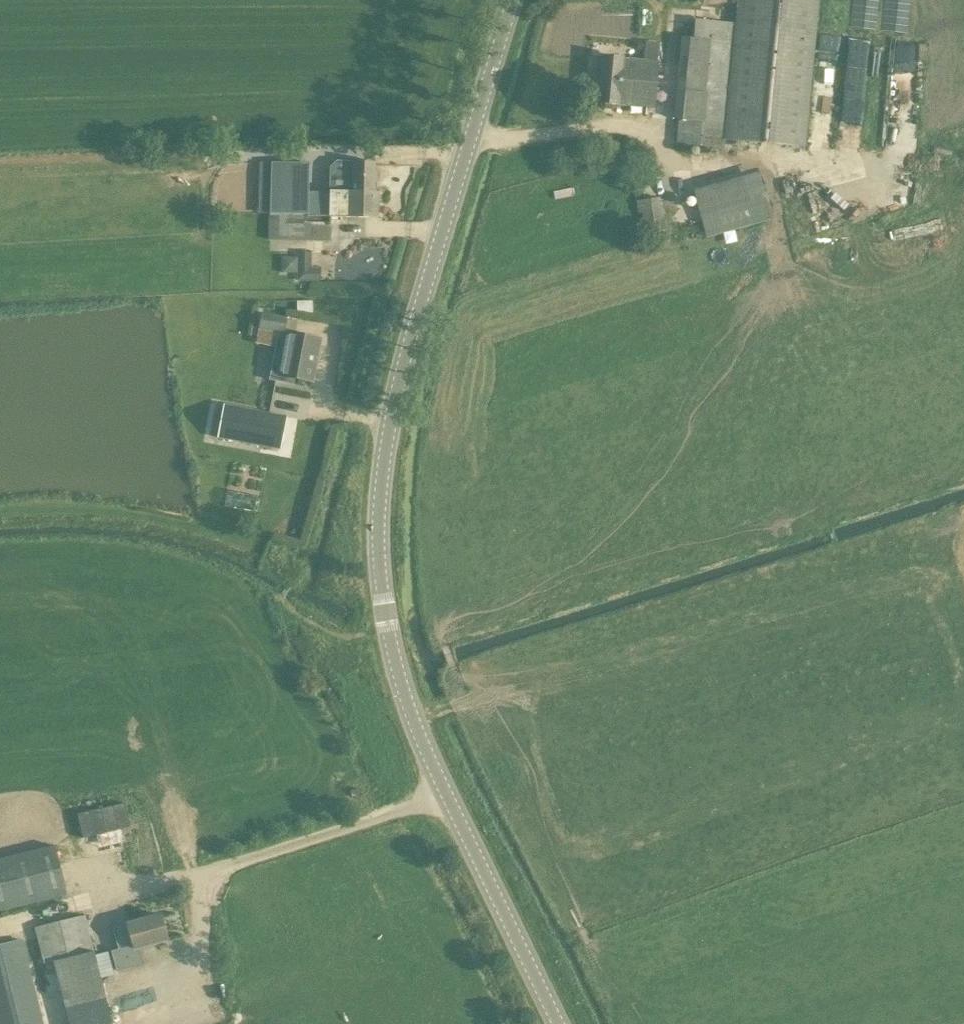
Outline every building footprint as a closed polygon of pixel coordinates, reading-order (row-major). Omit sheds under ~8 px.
[(673,118),(678,119),(676,144),(724,150),(725,140),(805,148),(819,0),(737,0),(735,24),(694,20),(693,38),(681,37),(673,118)] [(869,97),(872,37),(851,36),(848,96),(869,97)] [(638,50),(644,51),(643,52),(657,53),(658,42),(644,41),(644,42),(638,41),(638,50)] [(603,57),(600,80),(656,86),(659,62),(622,59),(603,57)] [(600,104),(604,109),(612,110),(616,105),(618,105),(618,106),(654,109),(656,86),(600,80),(598,103),(600,104)] [(270,190),(269,215),(306,216),(307,192),(308,164),(271,163),(270,190)] [(343,176),(342,192),(374,193),(375,163),(353,163),(352,176),(343,176)] [(691,185),(702,224),(706,238),(771,220),(757,169),(691,185)] [(306,216),(269,215),(269,240),(330,242),(330,217),(377,218),(378,202),(374,202),(374,193),(342,192),(330,192),(330,217),(306,217),(306,216)] [(666,230),(660,198),(639,201),(639,202),(637,202),(639,213),(641,212),(645,234),(666,230)] [(320,268),(311,268),(312,253),(297,253),(297,281),(319,282),(320,268)] [(261,313),(258,330),(284,334),(287,318),(261,313)] [(319,339),(287,333),(279,375),(311,381),(319,339)] [(283,444),(289,414),(229,400),(222,431),(283,444)] [(0,860),(0,912),(67,895),(55,846),(0,860)] [(107,1007),(97,967),(114,963),(109,944),(93,948),(85,916),(34,928),(43,964),(53,962),(69,1023),(111,1023),(107,1007)] [(141,965),(137,950),(167,941),(166,938),(160,916),(127,925),(127,926),(113,930),(119,951),(111,953),(117,972),(141,965)] [(22,940),(0,946),(0,1023),(43,1023),(22,940)]
